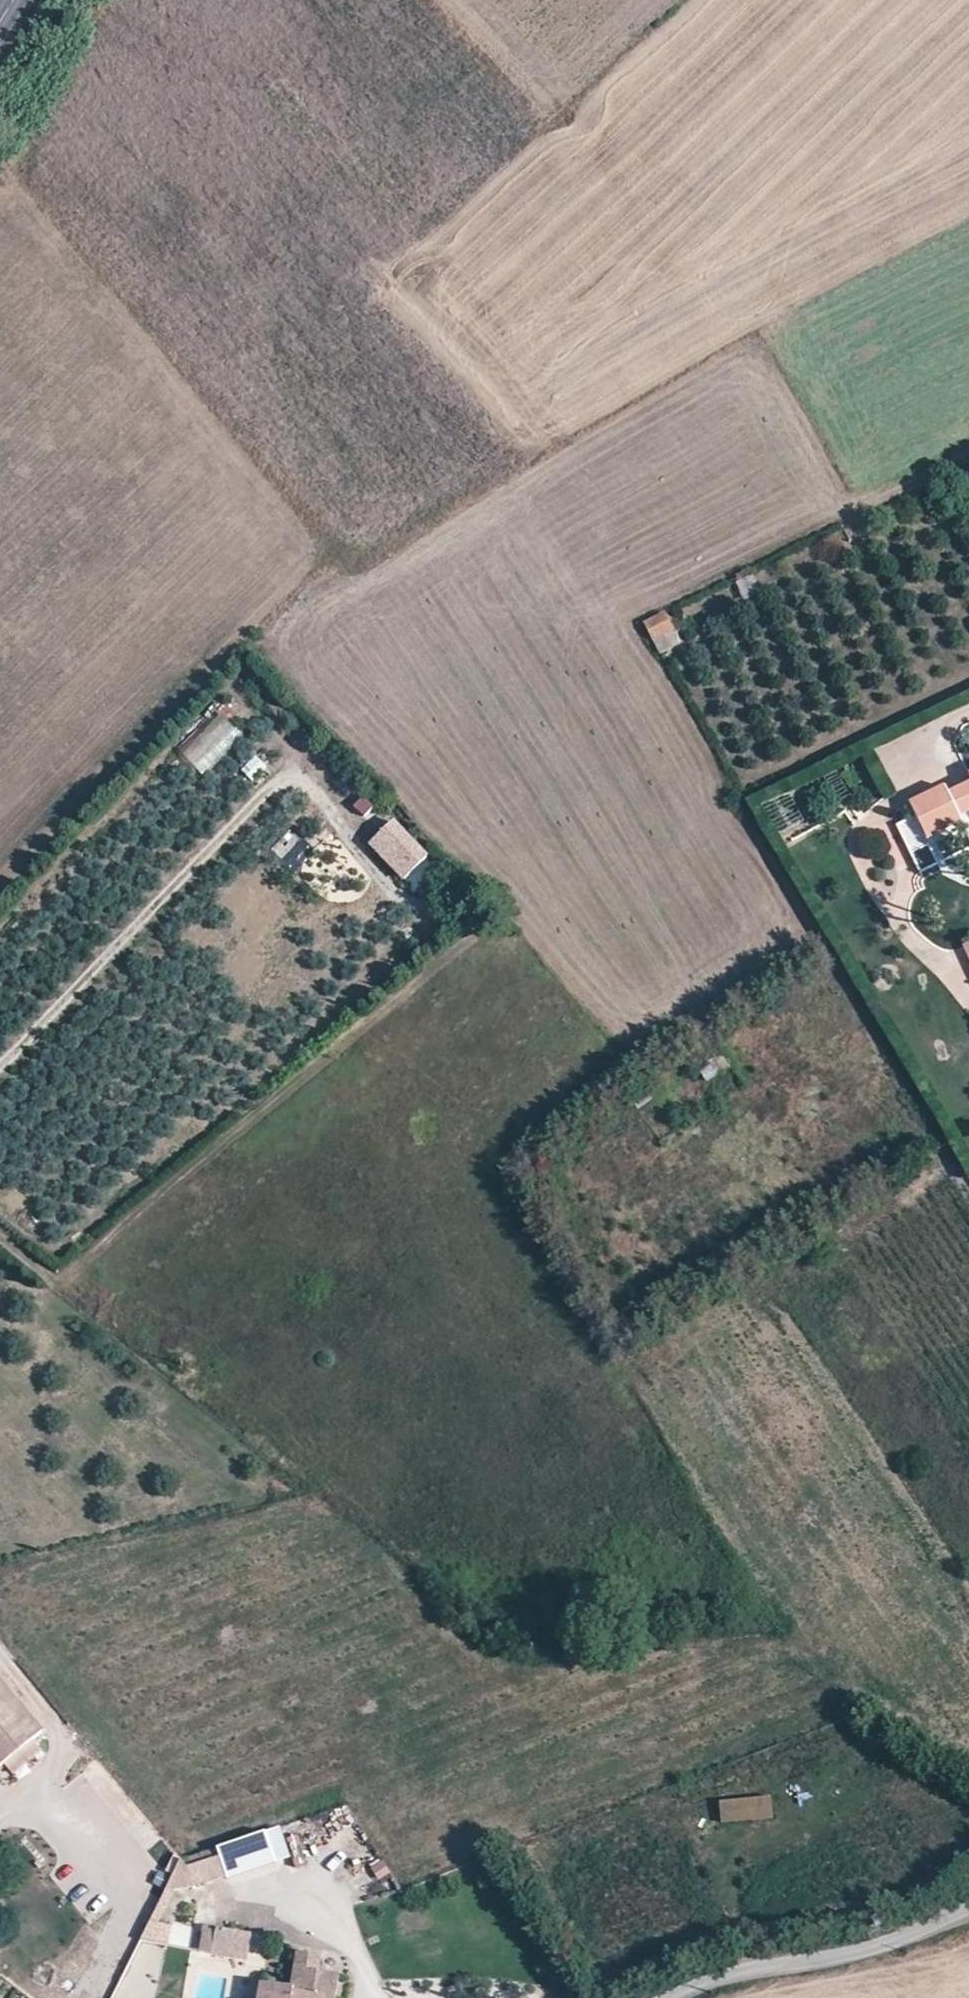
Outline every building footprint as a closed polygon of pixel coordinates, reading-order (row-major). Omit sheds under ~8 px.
[(642,623),(653,641),(675,627),(665,611),(642,623)] [(177,746),(196,772),(243,738),(224,712),(177,746)] [(916,814),(927,838),(961,821),(948,793),(945,787),(912,803),(916,814)] [(906,849),(923,843),(913,816),(896,823),(906,849)] [(427,857),(391,821),(368,843),(404,879),(427,857)] [(37,1730),(0,1686),(0,1761),(37,1730)] [(772,1796),(717,1798),(718,1822),(773,1820),(772,1796)] [(190,1869),(196,1887),(224,1877),(217,1859),(190,1869)] [(251,1935),(203,1928),(199,1954),(247,1961),(251,1935)] [(339,1974),(320,1970),(322,1961),(293,1955),(286,1992),(259,1987),(257,1997),(334,1997),(339,1974)]
